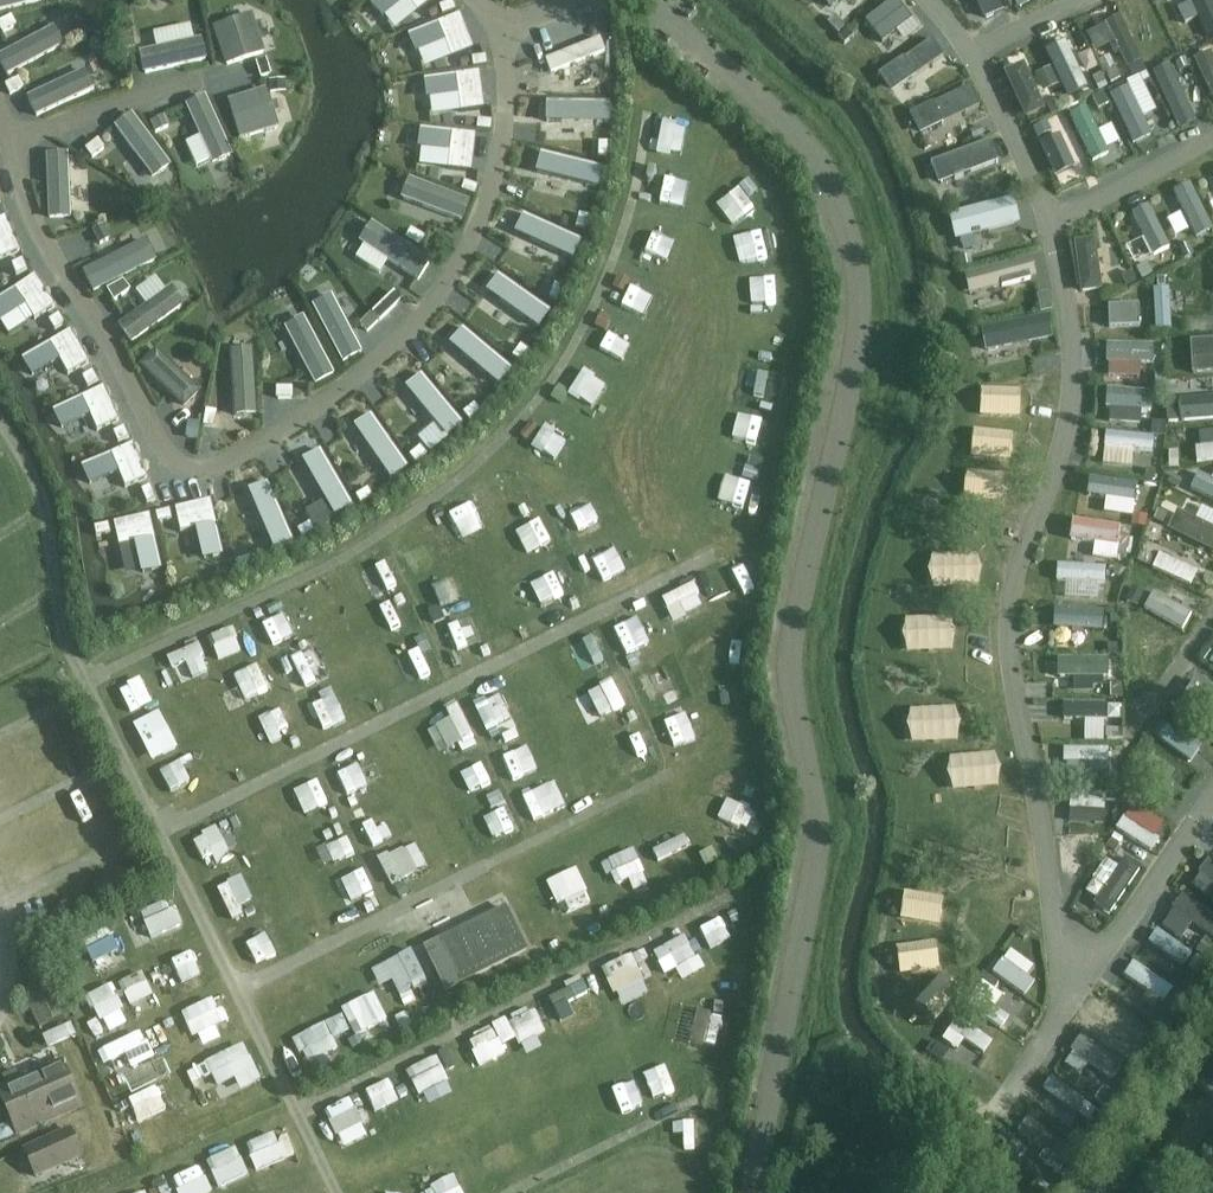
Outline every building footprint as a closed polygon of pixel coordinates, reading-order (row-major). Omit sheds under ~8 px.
[(43,2),(43,0),(0,0),(0,13),(43,2)] [(369,6),(382,20),(409,0),(376,0),(369,6)] [(836,9),(845,0),(827,0),(836,9)] [(898,0),(890,0),(865,20),(882,42),(912,18),(898,0)] [(982,18),(1001,9),(996,0),(973,0),(982,18)] [(1093,25),(1129,0),(1101,0),(1084,12),(1093,25)] [(1208,35),(1212,33),(1212,0),(1191,0),(1208,35)] [(239,20),(215,28),(227,64),(262,53),(254,28),(255,26),(252,17),(248,15),(240,18),(239,20)] [(443,15),(397,49),(410,65),(455,31),(443,15)] [(1103,23),(1126,68),(1142,60),(1119,15),(1103,23)] [(0,23),(0,29),(2,34),(17,28),(12,17),(0,23)] [(832,28),(838,35),(847,28),(841,21),(832,28)] [(0,56),(0,62),(8,76),(65,45),(55,27),(0,56)] [(853,36),(847,29),(838,36),(844,43),(853,36)] [(136,48),(133,33),(122,35),(125,50),(136,48)] [(903,58),(881,74),(894,91),(918,75),(917,73),(945,55),(934,38),(905,59),(903,58)] [(203,40),(141,53),(145,74),(208,61),(203,40)] [(1065,40),(1044,51),(1067,98),(1088,88),(1065,40)] [(1192,59),(1212,100),(1212,56),(1210,49),(1192,59)] [(270,74),(265,59),(255,63),(260,77),(270,74)] [(951,69),(956,80),(981,69),(976,59),(951,69)] [(1025,63),(1003,72),(1023,118),(1045,108),(1025,63)] [(1170,63),(1151,72),(1178,129),(1197,120),(1170,63)] [(494,65),(482,66),(483,75),(495,74),(494,65)] [(86,70),(27,97),(36,116),(95,89),(86,70)] [(19,79),(5,86),(10,94),(23,88),(19,79)] [(285,80),(269,81),(270,94),(285,93),(285,80)] [(409,84),(409,99),(470,97),(469,82),(409,84)] [(979,106),(970,86),(933,104),(933,103),(912,113),(921,133),(943,122),(943,123),(979,106)] [(1152,136),(1128,86),(1109,95),(1134,145),(1152,136)] [(275,115),(273,114),(266,90),(229,101),(240,136),(264,129),(266,130),(275,127),(278,123),(275,115)] [(207,97),(187,107),(215,163),(232,155),(207,97)] [(1086,106),(1070,114),(1092,159),(1108,152),(1086,106)] [(130,115),(116,127),(156,176),(168,166),(130,115)] [(163,118),(151,123),(156,130),(168,127),(163,118)] [(477,123),(474,134),(488,138),(491,127),(477,123)] [(403,127),(398,148),(465,162),(469,140),(403,127)] [(1076,165),(1059,132),(1039,143),(1056,175),(1076,165)] [(98,142),(86,150),(92,159),(104,149),(98,142)] [(989,142),(939,161),(946,181),(954,178),(955,180),(964,176),(963,175),(997,163),(989,142)] [(535,162),(532,169),(592,198),(602,178),(542,149),(535,162)] [(67,152),(46,153),(48,216),(69,215),(67,152)] [(409,178),(403,199),(461,224),(470,202),(409,178)] [(465,181),(461,191),(474,196),(478,186),(465,181)] [(1190,181),(1172,190),(1195,237),(1212,229),(1190,181)] [(959,239),(1017,224),(1010,199),(952,214),(959,239)] [(1148,202),(1130,212),(1153,255),(1171,246),(1148,202)] [(522,212),(511,229),(562,261),(564,256),(572,243),(522,212)] [(0,220),(0,260),(20,252),(6,218),(0,220)] [(371,224),(362,242),(419,281),(431,263),(371,224)] [(574,224),(571,234),(581,237),(584,227),(574,224)] [(109,239),(102,225),(92,230),(99,244),(109,239)] [(409,239),(405,239),(420,248),(425,239),(411,230),(409,239)] [(1096,237),(1073,240),(1079,293),(1102,290),(1096,237)] [(147,238),(85,271),(94,289),(156,258),(147,238)] [(1030,257),(975,272),(980,291),(1001,286),(1001,287),(1030,279),(1030,278),(1035,277),(1030,257)] [(23,260),(12,265),(16,276),(27,271),(23,260)] [(499,274),(489,289),(540,329),(551,311),(499,274)] [(609,299),(628,305),(633,288),(614,282),(609,299)] [(119,283),(109,289),(114,298),(124,293),(119,283)] [(548,297),(558,301),(564,288),(554,284),(548,297)] [(1169,288),(1153,289),(1155,328),(1171,327),(1169,288)] [(0,297),(0,330),(28,319),(17,289),(0,297)] [(172,289),(119,323),(132,340),(184,302),(172,289)] [(1051,311),(1048,293),(1037,295),(1040,313),(1051,311)] [(335,294),(315,303),(342,360),(362,349),(335,294)] [(383,302),(370,314),(378,321),(390,310),(383,302)] [(1139,303),(1108,305),(1109,327),(1140,326),(1139,303)] [(370,314),(362,322),(369,329),(378,321),(370,314)] [(59,315),(48,321),(54,332),(65,326),(59,315)] [(304,316),(286,329),(309,370),(315,382),(335,373),(304,316)] [(1000,346),(1051,336),(1047,317),(984,329),(985,335),(984,338),(985,347),(989,350),(999,348),(1000,346)] [(464,329),(451,343),(499,384),(512,370),(464,329)] [(70,331),(22,358),(32,375),(58,360),(67,375),(88,363),(70,331)] [(454,390),(468,376),(430,337),(416,350),(454,390)] [(1190,340),(1192,374),(1212,373),(1212,338),(1190,340)] [(1153,343),(1106,342),(1105,362),(1153,363),(1153,343)] [(512,357),(520,363),(529,351),(520,345),(512,357)] [(252,349),(230,349),(237,413),(256,411),(252,349)] [(156,350),(142,363),(184,403),(198,387),(156,350)] [(93,372),(82,378),(88,389),(99,383),(93,372)] [(422,375),(407,387),(447,436),(462,424),(422,375)] [(103,387),(53,410),(61,428),(89,415),(96,431),(119,421),(103,387)] [(293,387),(277,387),(277,397),(293,398),(293,387)] [(1021,390),(981,388),(979,416),(1020,418),(1021,390)] [(1154,391),(1106,388),(1105,407),(1152,411),(1154,391)] [(1179,399),(1181,426),(1212,423),(1212,396),(1179,399)] [(547,437),(564,418),(546,403),(529,421),(547,437)] [(463,413),(469,421),(480,412),(474,404),(463,413)] [(1151,426),(1171,414),(1165,404),(1145,416),(1151,426)] [(208,410),(205,424),(211,426),(216,411),(208,410)] [(371,415),(356,426),(391,478),(407,467),(371,415)] [(189,421),(187,436),(198,438),(201,423),(189,421)] [(125,428),(113,433),(118,444),(129,439),(125,428)] [(1014,433),(972,429),(970,458),(1011,461),(1014,433)] [(1154,436),(1104,431),(1103,447),(1153,452),(1154,436)] [(1193,446),(1195,462),(1212,460),(1212,444),(1193,446)] [(133,445),(82,466),(89,484),(118,472),(125,488),(147,479),(133,445)] [(409,456),(416,464),(427,455),(421,447),(409,456)] [(320,451),(304,460),(335,515),(351,505),(320,451)] [(725,462),(720,482),(743,487),(747,467),(725,462)] [(1006,474),(965,469),(962,499),(1003,504),(1006,474)] [(1198,473),(1190,489),(1212,500),(1212,480),(1198,473)] [(1089,477),(1086,495),(1136,502),(1138,484),(1089,477)] [(268,483),(249,491),(275,548),(293,540),(268,483)] [(141,490),(147,504),(156,500),(150,486),(141,490)] [(356,496),(361,505),(373,497),(368,488),(356,496)] [(224,554),(211,500),(175,509),(181,532),(198,528),(205,559),(224,554)] [(156,513),(158,523),(171,520),(169,510),(156,513)] [(1169,530),(1212,551),(1212,528),(1177,511),(1169,530)] [(1117,547),(1121,526),(1071,519),(1068,539),(1117,547)] [(297,530),(302,539),(315,532),(310,523),(297,530)] [(94,527),(96,537),(110,534),(107,524),(94,527)] [(962,525),(962,547),(984,547),(985,526),(962,525)] [(581,544),(592,566),(614,555),(603,533),(581,544)] [(124,543),(99,557),(110,601),(144,593),(124,543)] [(1159,553),(1152,568),(1191,586),(1198,571),(1159,553)] [(236,561),(239,570),(253,565),(250,556),(236,561)] [(1105,566),(1057,564),(1056,581),(1104,583),(1105,566)] [(949,568),(949,587),(974,588),(974,569),(949,568)] [(1193,611),(1155,588),(1143,608),(1181,630),(1193,611)] [(702,603),(672,613),(680,640),(711,631),(702,603)] [(971,628),(971,604),(949,604),(948,627),(971,628)] [(1103,631),(1104,610),(1054,607),(1053,628),(1103,631)] [(446,616),(436,621),(446,644),(456,639),(446,616)] [(239,619),(223,625),(234,654),(250,648),(239,619)] [(565,638),(573,662),(596,653),(588,629),(565,638)] [(300,637),(304,658),(315,656),(311,635),(300,637)] [(174,646),(184,673),(201,667),(192,640),(174,646)] [(296,640),(275,649),(284,671),(306,662),(296,640)] [(629,660),(643,688),(669,676),(655,648),(629,660)] [(1108,658),(1057,657),(1056,677),(1108,677),(1108,658)] [(306,713),(328,702),(315,678),(294,689),(306,713)] [(1194,679),(1183,694),(1212,717),(1212,694),(1194,679)] [(482,711),(503,703),(496,683),(474,691),(482,711)] [(650,702),(662,732),(684,723),(671,693),(650,702)] [(443,702),(453,727),(464,722),(454,698),(443,702)] [(1163,737),(1182,716),(1164,700),(1145,722),(1163,737)] [(1063,703),(1063,719),(1106,719),(1106,703),(1063,703)] [(1017,765),(1017,739),(993,739),(993,765),(1017,765)] [(1109,748),(1063,747),(1063,762),(1108,762),(1109,748)] [(1139,759),(1131,771),(1166,796),(1174,784),(1139,759)] [(709,804),(739,818),(748,797),(718,784),(709,804)] [(1105,792),(1069,791),(1069,809),(1105,810),(1105,792)] [(677,820),(663,827),(657,816),(641,823),(655,851),(685,837),(677,820)] [(1123,816),(1115,829),(1152,852),(1160,840),(1123,816)] [(188,820),(189,844),(226,842),(225,819),(188,820)] [(627,836),(596,847),(605,870),(636,858),(627,836)] [(1125,857),(1094,904),(1110,915),(1141,868),(1125,857)] [(1198,871),(1212,883),(1212,860),(1209,857),(1198,871)] [(232,878),(244,899),(266,887),(254,866),(232,878)] [(572,866),(550,873),(558,898),(580,891),(572,866)] [(224,868),(211,872),(222,906),(234,902),(224,868)] [(622,873),(627,890),(642,886),(638,869),(622,873)] [(132,898),(142,924),(173,912),(163,886),(132,898)] [(904,891),(900,919),(939,925),(943,897),(904,891)] [(1182,895),(1172,909),(1212,937),(1212,916),(1182,895)] [(499,905),(436,937),(457,980),(521,948),(499,905)] [(82,923),(60,930),(64,942),(86,935),(82,923)] [(99,949),(119,946),(116,924),(96,927),(99,949)] [(942,950),(952,951),(953,926),(943,925),(942,950)] [(1157,929),(1148,942),(1184,966),(1192,953),(1157,929)] [(163,970),(203,954),(194,932),(154,948),(163,970)] [(935,940),(895,946),(899,974),(939,968),(935,940)] [(112,967),(121,989),(144,980),(135,958),(112,967)] [(1002,958),(991,973),(1024,996),(1035,981),(1002,958)] [(1133,961),(1124,975),(1164,1002),(1173,988),(1133,961)] [(384,979),(404,994),(415,980),(394,965),(384,979)] [(104,969),(77,982),(89,1007),(116,995),(104,969)] [(941,972),(914,1002),(935,1020),(962,991),(941,972)] [(21,994),(39,1028),(67,1014),(50,979),(21,994)] [(204,984),(174,997),(184,1020),(214,1008),(204,984)] [(974,992),(965,1004),(1000,1028),(1009,1016),(974,992)] [(1108,998),(1099,1011),(1139,1038),(1148,1025),(1108,998)] [(957,1017),(942,1039),(957,1049),(964,1040),(984,1054),(993,1041),(957,1017)] [(97,1048),(135,1032),(129,1019),(91,1035),(97,1048)] [(124,1051),(145,1043),(140,1032),(120,1040),(124,1051)] [(212,1067),(238,1056),(228,1033),(202,1044),(212,1067)] [(1081,1034),(1070,1049),(1112,1080),(1124,1064),(1081,1034)] [(201,1047),(190,1052),(199,1073),(210,1068),(201,1047)] [(160,1066),(170,1087),(192,1076),(182,1055),(160,1066)] [(9,1085),(0,1089),(0,1093),(18,1135),(81,1107),(62,1062),(19,1081),(16,1072),(5,1076),(9,1085)] [(128,1094),(157,1083),(152,1071),(123,1082),(128,1094)] [(1052,1075),(1042,1089),(1077,1114),(1087,1100),(1052,1075)] [(1028,1116),(1017,1131),(1053,1157),(1064,1143),(1028,1116)] [(246,1151),(271,1145),(266,1121),(241,1126),(246,1151)] [(70,1127),(22,1149),(36,1179),(84,1157),(70,1127)] [(837,1160),(846,1161),(847,1136),(838,1135),(837,1160)] [(210,1174),(239,1162),(229,1136),(200,1148),(210,1174)] [(275,1148),(256,1159),(263,1170),(282,1159),(275,1148)] [(173,1190),(202,1180),(192,1152),(163,1163),(173,1190)]
